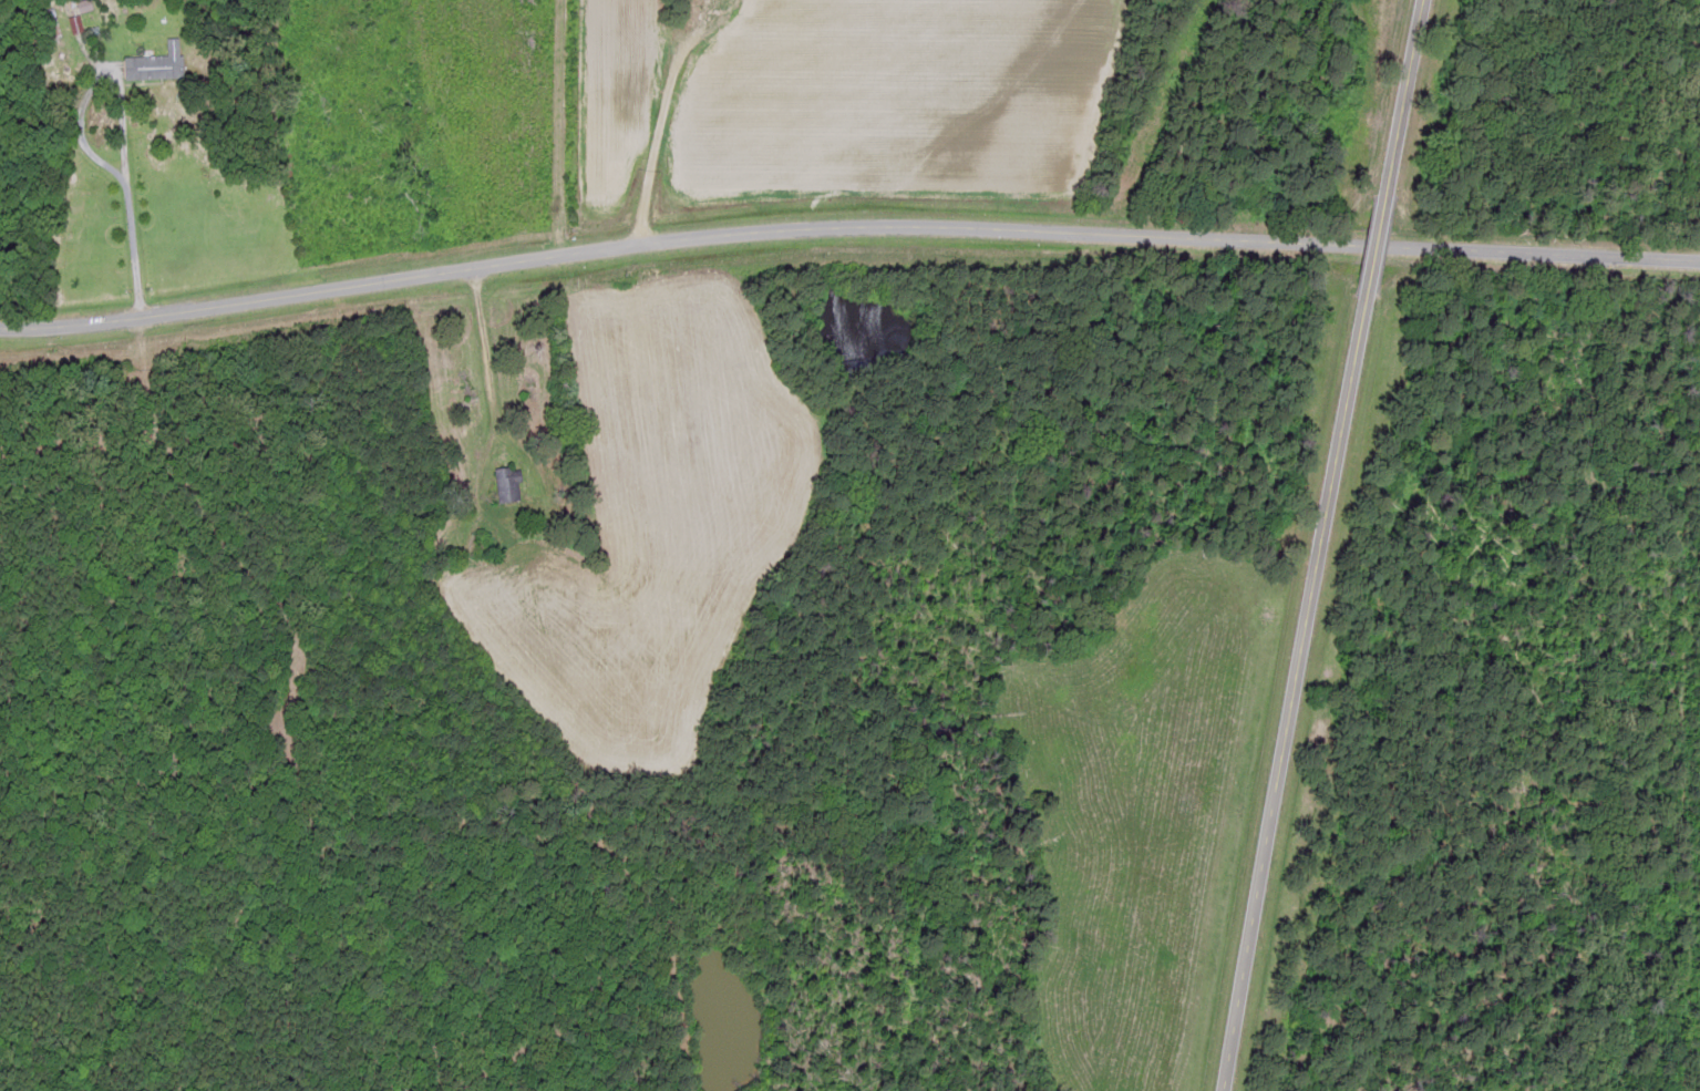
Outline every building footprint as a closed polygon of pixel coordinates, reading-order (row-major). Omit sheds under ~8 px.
[(53,10),(37,13),(44,45),(60,42),(53,10)] [(70,35),(79,33),(76,16),(66,18),(70,35)] [(122,80),(177,79),(176,39),(163,40),(164,57),(121,58),(122,80)] [(493,467),(493,503),(516,503),(516,467),(493,467)]
